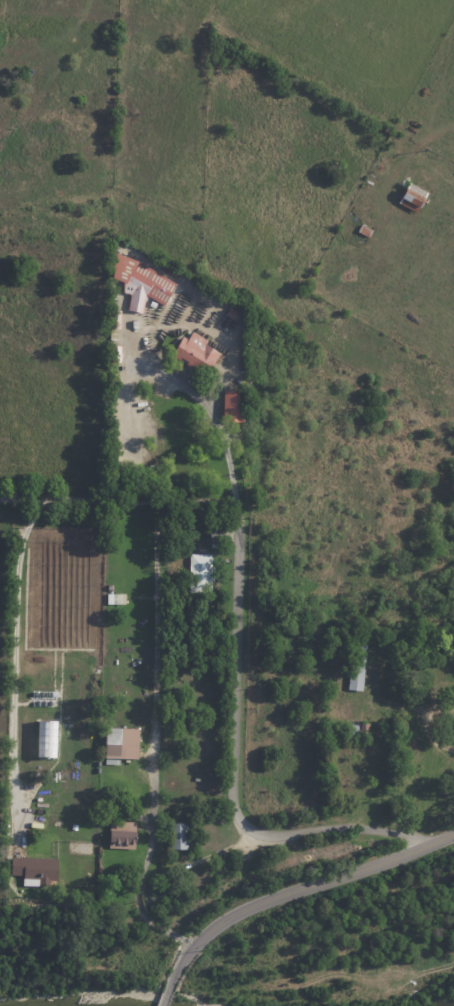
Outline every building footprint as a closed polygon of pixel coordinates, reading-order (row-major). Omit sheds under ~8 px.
[(412,184),(430,194),(427,199),(428,200),(426,204),(427,205),(424,211),(422,210),(419,215),(400,204),(403,198),(405,199),(409,191),(408,190),(412,184)] [(362,224),(374,230),(370,237),(359,231),(362,224)] [(140,262),(178,284),(165,305),(148,295),(145,313),(129,310),(132,294),(125,293),(126,282),(115,278),(115,252),(141,261),(140,262)] [(241,314),(237,321),(234,319),(229,327),(225,324),(229,316),(227,315),(231,308),(241,314)] [(122,328),(113,328),(113,310),(122,310),(122,328)] [(221,353),(207,377),(188,365),(190,362),(183,358),(181,361),(173,356),(185,337),(189,340),(195,332),(209,341),(207,344),(221,353)] [(123,363),(112,363),(112,345),(123,345),(123,363)] [(246,391),(245,422),(225,421),(225,390),(246,391)] [(221,529),(209,529),(209,546),(222,546),(221,529)] [(213,595),(189,594),(191,556),(215,557),(213,595)] [(124,597),(124,607),(108,606),(108,596),(124,596),(124,597)] [(217,607),(205,607),(205,599),(217,599),(217,607)] [(214,617),(179,616),(179,607),(215,609),(214,617)] [(201,653),(193,653),(193,641),(202,641),(201,653)] [(368,643),(365,690),(350,689),(353,643),(368,643)] [(347,722),(363,722),(363,721),(371,721),(371,732),(362,732),(362,734),(347,734),(347,722)] [(139,729),(138,759),(121,759),(121,765),(106,765),(107,728),(139,729)] [(206,810),(197,810),(197,798),(206,798),(206,810)] [(139,831),(139,836),(137,836),(137,848),(110,848),(110,840),(112,840),(112,829),(111,829),(111,820),(137,821),(137,830),(139,830),(139,831)] [(189,849),(172,849),(171,830),(168,830),(168,823),(189,823),(189,849)] [(14,857),(59,859),(58,880),(51,880),(50,886),(24,885),(25,875),(12,874),(13,857),(14,857)]
